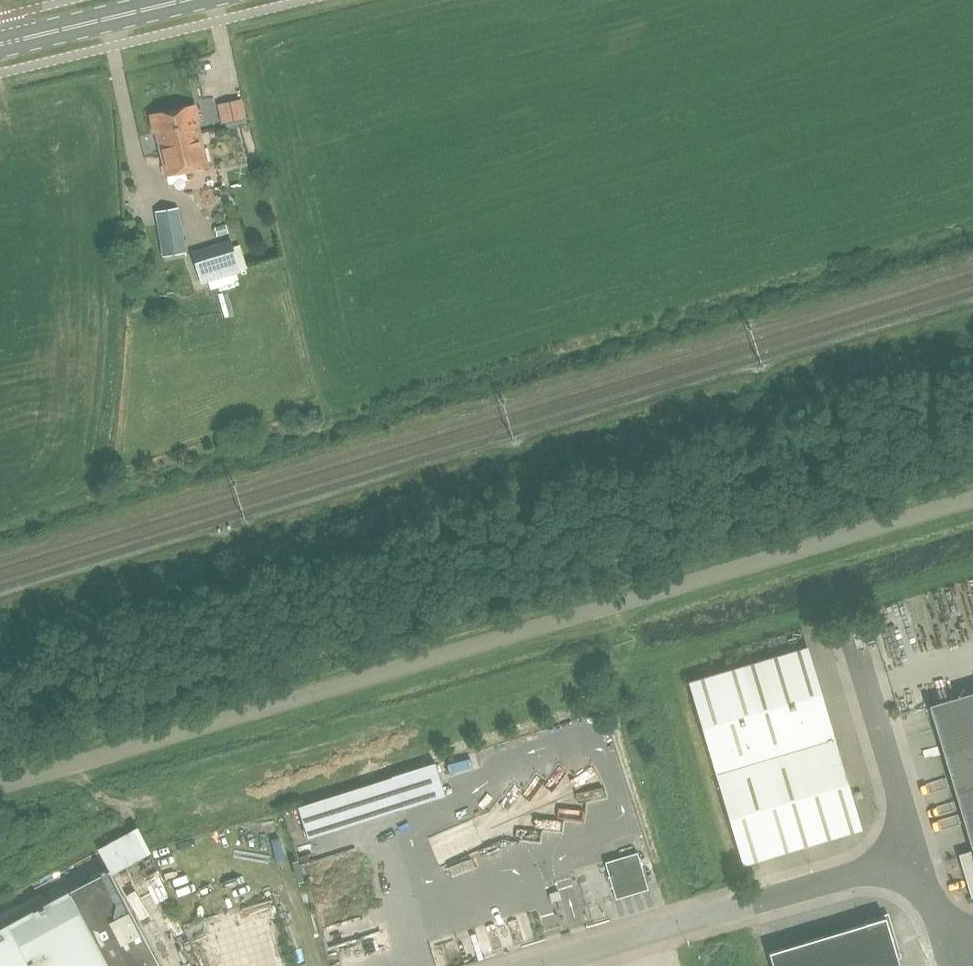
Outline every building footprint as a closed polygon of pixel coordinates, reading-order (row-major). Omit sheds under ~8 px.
[(242,98),(218,103),(222,123),(247,118),(242,98)] [(156,133),(158,132),(168,175),(209,166),(200,123),(201,123),(197,106),(152,115),(156,133)] [(180,207),(155,211),(163,255),(188,251),(180,207)] [(232,239),(192,252),(202,285),(242,272),(232,239)] [(808,647),(741,667),(690,682),(744,864),(862,829),(808,647)] [(972,897),(972,692),(930,705),(972,850),(959,854),(972,898),(972,897)] [(394,779),(403,809),(447,797),(438,766),(394,779)] [(307,826),(371,811),(364,781),(300,795),(307,826)] [(149,824),(129,829),(133,846),(153,841),(149,824)] [(282,850),(204,874),(232,965),(318,965),(282,850)] [(638,853),(606,862),(610,876),(609,877),(609,878),(610,877),(613,887),(612,887),(612,888),(614,888),(617,899),(649,889),(638,853)] [(0,929),(0,965),(161,965),(110,871),(0,929)] [(886,917),(770,953),(774,965),(901,965),(886,917)]
